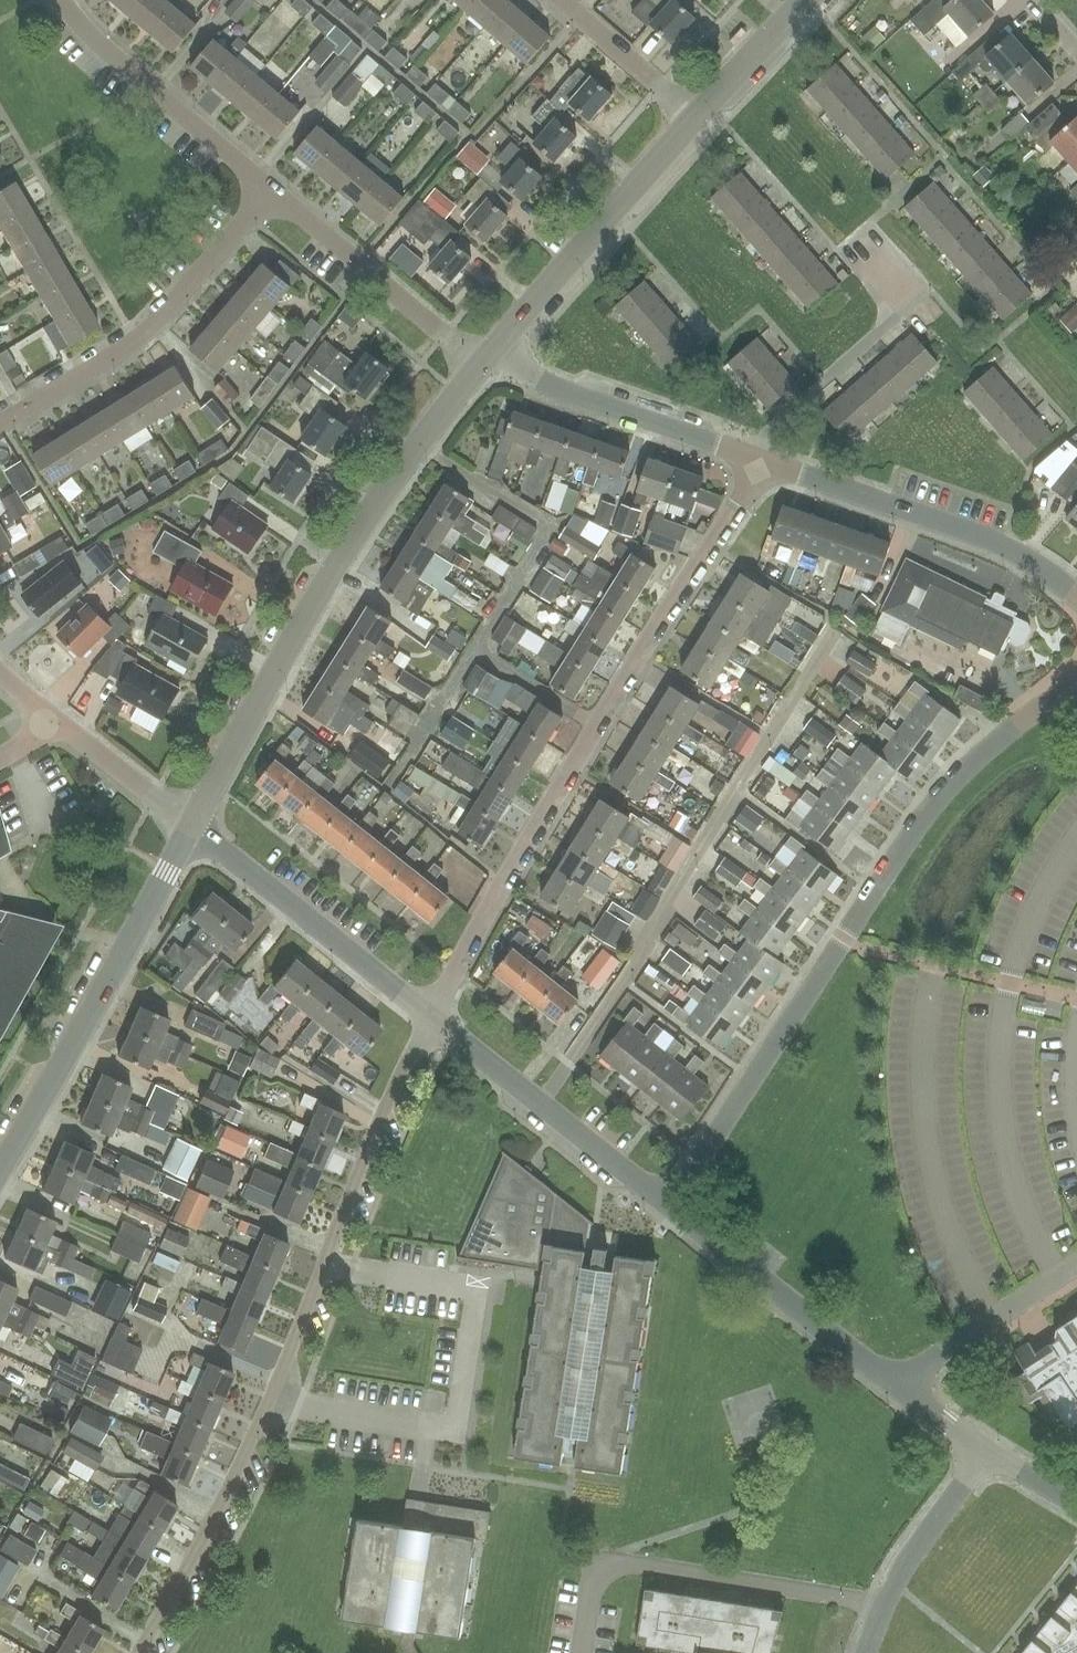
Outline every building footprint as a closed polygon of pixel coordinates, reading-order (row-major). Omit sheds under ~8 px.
[(130,15),(142,0),(111,0),(130,15)] [(130,15),(151,33),(174,6),(167,0),(142,0),(130,15)] [(225,13),(237,23),(255,2),(252,0),(235,0),(225,13)] [(313,6),(305,0),(294,0),(290,4),(304,16),(313,6)] [(348,9),(338,0),(331,0),(325,7),(339,19),(348,9)] [(463,8),(470,0),(454,0),(463,8)] [(463,8),(485,26),(507,0),(470,0),(463,8)] [(507,0),(485,26),(506,45),(529,18),(507,0)] [(697,18),(677,0),(652,0),(651,1),(663,11),(651,23),(674,44),(697,18)] [(917,26),(926,36),(938,25),(957,47),(970,35),(971,36),(996,13),(984,0),(955,0),(952,3),(949,0),(934,0),(902,28),(908,34),(917,26)] [(174,6),(151,33),(173,52),(196,24),(174,6)] [(362,38),(370,28),(349,10),(340,20),(362,38)] [(325,35),(334,25),(320,13),(311,23),(325,35)] [(529,18),(506,45),(527,63),(550,37),(529,18)] [(377,51),(378,50),(386,41),(372,29),(363,39),(377,51)] [(1034,57),(1013,33),(1006,40),(998,31),(952,72),(961,82),(988,58),(996,67),(1008,80),(1034,57)] [(212,84),(235,56),(244,45),(235,38),(226,49),(213,38),(190,66),(212,84)] [(353,40),(341,54),(352,63),(363,49),(353,40)] [(397,69),(398,67),(406,58),(392,47),(383,57),(397,69)] [(328,95),(353,66),(340,54),(315,83),(328,95)] [(233,101),(256,74),(235,56),(212,84),(233,101)] [(1008,80),(1018,93),(1029,105),(1056,82),(1034,57),(1008,80)] [(385,86),(394,76),(380,64),(371,74),(385,86)] [(837,64),(809,88),(828,111),(857,87),(837,64)] [(418,87),(419,85),(427,77),(413,65),(404,75),(418,87)] [(580,68),(552,101),(565,112),(572,104),(591,121),(613,95),(592,77),(591,78),(580,68)] [(256,74),(233,101),(255,119),(277,92),(256,74)] [(344,108),(364,85),(353,75),(333,99),(344,108)] [(406,104),(415,94),(401,82),(392,92),(406,104)] [(981,103),(996,91),(988,82),(974,95),(981,103)] [(439,105),(441,103),(448,95),(434,83),(425,93),(439,105)] [(857,87),(828,111),(847,134),(876,109),(857,87)] [(996,91),(981,103),(990,113),(1004,100),(996,91)] [(277,92),(255,119),(276,137),(299,110),(277,92)] [(549,98),(533,116),(547,128),(535,142),(557,161),(578,136),(559,120),(565,112),(552,101),(549,98)] [(428,123),(436,113),(436,112),(422,100),(414,111),(428,123)] [(461,123),(462,121),(469,113),(455,101),(447,111),(461,123)] [(1076,156),(1076,119),(1070,124),(1053,105),(1026,129),(1047,153),(1054,146),(1070,163),(1076,156)] [(876,109),(847,134),(867,157),(896,132),(876,109)] [(1009,140),(1026,124),(1018,115),(1001,131),(1009,140)] [(449,141),(458,131),(444,119),(436,129),(449,141)] [(316,124),(293,151),(315,169),(338,142),(316,124)] [(896,132),(867,157),(886,179),(915,155),(896,132)] [(523,199),(542,176),(522,159),(527,153),(512,141),(499,157),(513,169),(504,178),(502,181),(506,184),(523,199)] [(338,142),(315,169),(337,188),(360,160),(338,142)] [(502,181),(504,178),(489,165),(493,161),(472,144),(459,159),(480,177),(498,193),(506,184),(502,181)] [(360,160),(337,188),(359,206),(382,178),(360,160)] [(995,178),(985,167),(975,176),(985,187),(995,178)] [(740,173),(711,198),(731,220),(760,195),(740,173)] [(491,201),(498,193),(480,177),(465,195),(480,208),(467,223),(488,241),(509,217),(491,201)] [(382,178),(359,206),(381,224),(404,197),(382,178)] [(0,191),(0,223),(31,205),(16,181),(0,191)] [(935,182),(906,207),(926,230),(954,205),(935,182)] [(424,201),(445,218),(455,206),(435,188),(424,201)] [(760,195),(731,220),(751,243),(780,217),(760,195)] [(445,221),(424,201),(423,199),(402,223),(427,245),(432,238),(446,250),(432,265),(452,283),(473,259),(455,243),(462,234),(446,220),(445,221)] [(31,205),(0,223),(14,248),(45,229),(31,205)] [(954,205),(926,230),(945,253),(974,228),(954,205)] [(780,217),(751,243),(771,266),(800,240),(780,217)] [(1076,241),(1076,227),(1068,235),(1075,243),(1076,241)] [(974,228),(945,253),(965,276),(994,251),(974,228)] [(45,229),(14,248),(28,272),(59,253),(45,229)] [(800,240),(771,266),(791,288),(820,263),(800,240)] [(994,251),(965,276),(985,299),(1014,274),(994,251)] [(59,253),(28,272),(43,296),(74,278),(59,253)] [(265,262),(247,284),(275,307),(293,285),(265,262)] [(820,263),(791,288),(811,311),(840,285),(820,263)] [(843,284),(847,281),(850,278),(843,271),(837,277),(843,284)] [(1014,274),(985,299),(1003,320),(1032,295),(1014,274)] [(74,278),(43,296),(57,320),(88,302),(74,278)] [(607,314),(615,307),(635,329),(664,304),(644,281),(628,295),(620,286),(599,304),(607,314)] [(247,284),(229,306),(256,329),(275,307),(247,284)] [(88,302),(57,320),(71,344),(102,326),(88,302)] [(664,304),(635,329),(655,352),(684,326),(664,304)] [(229,306),(211,327),(238,351),(256,329),(229,306)] [(1076,329),(1076,306),(1062,318),(1074,332),(1076,329)] [(323,326),(313,318),(302,333),(312,341),(323,326)] [(684,326),(655,352),(674,374),(703,349),(684,326)] [(211,327),(193,349),(220,372),(238,351),(211,327)] [(913,334),(891,354),(916,382),(938,363),(913,334)] [(757,338),(729,363),(749,386),(777,360),(757,338)] [(333,390),(338,383),(351,393),(355,388),(368,398),(391,367),(370,351),(360,364),(327,339),(305,368),(333,390)] [(307,348),(296,340),(285,355),(296,362),(307,348)] [(16,365),(8,350),(0,354),(0,363),(5,372),(16,365)] [(891,354),(868,374),(893,402),(916,382),(891,354)] [(777,360),(749,386),(769,408),(797,383),(777,360)] [(291,369),(281,361),(270,376),(280,384),(291,369)] [(178,366),(154,381),(173,412),(197,397),(178,366)] [(25,380),(18,369),(9,374),(16,386),(25,380)] [(993,369),(965,394),(985,416),(1013,391),(993,369)] [(868,374),(846,393),(871,422),(893,402),(868,374)] [(328,454),(348,425),(332,414),(341,401),(302,375),(295,386),(308,395),(300,406),(317,418),(304,437),(328,454)] [(229,404),(240,395),(226,377),(215,386),(229,404)] [(279,384),(269,377),(251,400),(261,408),(279,384)] [(154,381),(131,395),(150,426),(173,412),(154,381)] [(1013,391),(985,416),(1005,439),(1033,414),(1013,391)] [(846,393),(824,413),(849,441),(871,422),(846,393)] [(131,395),(106,410),(125,441),(150,426),(131,395)] [(213,399),(201,409),(219,429),(231,419),(213,399)] [(106,410),(82,425),(102,456),(125,441),(106,410)] [(536,448),(545,422),(516,412),(512,422),(505,419),(499,435),(504,437),(490,476),(503,480),(512,456),(510,455),(515,440),(533,447),(536,448)] [(1033,414),(1005,439),(1025,461),(1053,436),(1033,414)] [(565,458),(574,432),(545,422),(536,448),(533,447),(527,464),(538,468),(544,451),(562,457),(565,458)] [(82,425),(59,439),(78,470),(102,456),(82,425)] [(264,427),(249,450),(284,473),(274,488),(295,502),(313,475),(293,461),(300,451),(264,427)] [(594,468),(603,443),(574,432),(565,458),(562,457),(556,474),(567,478),(573,461),(590,467),(594,468)] [(1064,496),(1076,506),(1076,461),(1073,458),(1076,453),(1076,445),(1068,438),(1036,465),(1035,472),(1064,496)] [(59,439),(34,455),(53,486),(78,470),(59,439)] [(230,450),(223,439),(198,455),(205,466),(230,450)] [(623,478),(632,453),(603,443),(594,468),(590,467),(584,484),(596,488),(602,470),(623,478)] [(197,470),(191,459),(175,469),(181,480),(197,470)] [(667,501),(679,468),(651,459),(636,501),(647,505),(651,495),(662,499),(667,501)] [(23,463),(9,471),(23,495),(37,487),(23,463)] [(655,517),(646,544),(646,545),(679,557),(689,528),(666,520),(672,502),(695,510),(706,478),(679,468),(667,501),(662,499),(655,517)] [(174,485),(167,474),(152,484),(158,495),(174,485)] [(217,474),(212,482),(223,489),(228,481),(217,474)] [(555,479),(545,504),(560,509),(568,487),(570,484),(555,479)] [(230,506),(214,529),(250,553),(269,526),(243,508),(250,496),(231,483),(220,499),(230,506)] [(475,501),(448,484),(432,510),(455,524),(453,528),(481,546),(488,536),(475,527),(477,523),(466,515),(475,501)] [(150,500),(143,489),(128,498),(135,510),(150,500)] [(17,493),(3,501),(9,512),(24,503),(17,493)] [(47,502),(42,493),(26,502),(32,511),(47,502)] [(9,512),(3,501),(0,497),(0,517),(9,512)] [(595,522),(610,527),(617,506),(602,501),(595,522)] [(24,503),(9,512),(15,522),(30,514),(24,503)] [(126,515),(119,504),(104,513),(111,524),(126,515)] [(634,537),(643,512),(624,505),(615,531),(634,537)] [(802,546),(813,515),(784,505),(773,536),(769,535),(762,555),(772,558),(779,538),(796,544),(802,546)] [(536,528),(499,506),(492,518),(532,543),(533,542),(532,535),(536,528)] [(1069,517),(1076,523),(1076,507),(1069,517)] [(452,563),(458,553),(443,543),(453,528),(455,524),(432,510),(416,535),(439,550),(437,553),(437,554),(452,563)] [(0,517),(0,556),(14,548),(4,532),(16,525),(15,522),(9,512),(0,517)] [(110,525),(103,514),(87,524),(94,535),(110,525)] [(828,556),(839,524),(813,515),(802,546),(796,544),(788,564),(798,568),(806,548),(822,553),(828,556)] [(854,565),(864,533),(839,524),(828,556),(822,553),(815,573),(825,577),(832,557),(848,563),(854,565)] [(560,538),(594,559),(600,549),(566,528),(560,538)] [(204,552),(173,535),(166,530),(154,551),(186,569),(173,591),(218,616),(235,586),(197,565),(204,552)] [(854,565),(848,563),(841,583),(852,586),(858,566),(881,574),(892,543),(864,533),(854,565)] [(435,588),(441,579),(427,569),(437,553),(439,550),(416,535),(399,561),(422,576),(421,579),(435,588)] [(62,537),(13,565),(20,578),(70,549),(62,537)] [(127,552),(123,539),(111,543),(114,556),(127,552)] [(617,581),(641,595),(657,569),(634,555),(636,553),(620,543),(614,553),(629,563),(619,578),(617,581)] [(100,549),(90,557),(105,576),(115,567),(100,549)] [(495,551),(489,561),(508,573),(515,562),(495,551)] [(472,562),(460,555),(455,564),(466,571),(472,562)] [(554,555),(546,568),(565,580),(573,567),(554,555)] [(1016,619),(1019,614),(985,597),(984,594),(980,592),(977,594),(968,589),(967,586),(964,584),(961,586),(952,582),(951,578),(948,577),(945,578),(932,572),(931,568),(927,567),(924,568),(908,560),(883,612),(885,612),(875,632),(901,645),(911,625),(962,650),(967,639),(998,654),(998,655),(999,656),(1006,640),(1018,646),(1025,644),(1031,632),(1029,625),(1016,619)] [(23,594),(40,616),(82,582),(64,561),(23,594)] [(436,589),(435,588),(421,579),(422,576),(399,561),(382,588),(405,603),(404,605),(420,615),(426,605),(436,589)] [(617,581),(619,578),(600,567),(592,581),(581,574),(574,587),(588,595),(603,605),(602,606),(625,621),(641,595),(617,581)] [(546,568),(545,568),(531,590),(551,603),(565,580),(546,568)] [(109,581),(120,591),(130,581),(119,571),(109,581)] [(769,595),(785,605),(786,605),(791,598),(774,587),(772,591),(743,574),(728,598),(757,615),(760,610),(769,595)] [(852,607),(857,593),(840,587),(834,604),(850,610),(852,607)] [(480,602),(459,589),(453,599),(473,613),(480,602)] [(877,604),(864,593),(852,607),(850,610),(845,615),(859,626),(877,604)] [(602,606),(603,605),(588,595),(582,604),(597,614),(587,630),(586,632),(609,646),(625,621),(602,606)] [(192,670),(209,639),(174,619),(180,607),(159,596),(150,613),(162,619),(148,645),(192,670)] [(776,621),(760,610),(757,615),(728,598),(713,622),(742,639),(745,634),(754,619),(771,630),(776,621)] [(113,644),(131,626),(118,612),(107,623),(89,604),(58,634),(81,657),(104,635),(113,644)] [(390,659),(396,649),(382,640),(394,621),(370,606),(353,632),(378,647),(375,650),(390,659)] [(586,632),(587,630),(549,606),(541,619),(564,632),(565,629),(581,639),(571,655),(570,658),(593,672),(609,646),(586,632)] [(510,657),(528,629),(510,618),(507,616),(493,638),(504,645),(501,651),(510,657)] [(713,622),(699,645),(727,662),(730,658),(739,643),(756,653),(761,644),(745,634),(742,639),(713,622)] [(812,631),(798,622),(792,631),(807,640),(812,631)] [(365,667),(375,650),(378,647),(353,632),(337,658),(361,673),(359,676),(374,686),(380,676),(365,667)] [(425,645),(447,659),(455,648),(433,634),(425,645)] [(593,672),(570,658),(571,655),(548,641),(539,655),(562,669),(553,684),(577,699),(593,672)] [(699,645),(683,671),(711,688),(724,667),(741,677),(746,669),(730,658),(727,662),(699,645)] [(790,662),(795,653),(784,646),(778,655),(790,662)] [(847,660),(870,674),(876,662),(853,649),(847,660)] [(162,720),(180,689),(138,664),(140,660),(125,651),(111,675),(125,683),(118,694),(162,720)] [(349,693),(359,676),(361,673),(337,658),(321,683),(345,698),(343,702),(364,716),(370,706),(349,693)] [(475,664),(461,687),(485,701),(498,679),(475,664)] [(425,699),(433,687),(404,668),(396,681),(425,699)] [(836,685),(857,702),(867,689),(846,672),(836,685)] [(918,677),(911,687),(925,698),(916,709),(914,712),(948,737),(963,716),(931,692),(933,689),(918,677)] [(364,716),(343,702),(345,698),(321,683),(304,709),(328,725),(327,727),(342,737),(350,724),(367,734),(374,722),(364,716)] [(543,701),(527,691),(515,684),(506,699),(533,716),(526,727),(524,729),(548,744),(564,717),(542,703),(543,701)] [(983,712),(984,711),(989,700),(960,685),(954,697),(983,712)] [(673,687),(659,710),(687,727),(688,725),(698,709),(715,719),(720,711),(703,701),(701,705),(673,687)] [(111,697),(104,709),(118,716),(125,704),(111,697)] [(902,698),(895,708),(909,718),(900,731),(898,733),(931,759),(948,737),(914,712),(916,709),(902,698)] [(387,724),(405,735),(419,714),(400,702),(387,724)] [(672,751),(674,749),(675,747),(683,734),(700,744),(705,735),(688,725),(687,727),(659,710),(644,734),(672,751)] [(469,740),(475,731),(451,717),(440,734),(464,749),(469,740)] [(524,729),(526,727),(510,717),(504,727),(520,737),(510,753),(508,755),(532,770),(548,744),(524,729)] [(886,720),(879,729),(893,740),(882,754),(881,755),(899,768),(898,768),(915,781),(931,759),(898,733),(900,731),(886,720)] [(746,757),(759,734),(741,723),(727,746),(746,757)] [(657,775),(660,771),(668,758),(685,768),(691,759),(674,749),(672,751),(644,734),(629,757),(657,775)] [(390,760),(361,741),(351,755),(381,775),(390,760)] [(840,746),(834,755),(847,765),(849,762),(883,788),(898,768),(899,768),(881,755),(882,754),(865,741),(854,756),(840,746)] [(276,761),(258,783),(280,801),(298,778),(294,775),(281,765),(292,750),(283,743),(272,757),(276,761)] [(508,755),(510,753),(494,743),(488,753),(504,762),(493,779),(492,781),(515,795),(532,770),(508,755)] [(479,769),(458,756),(451,752),(442,768),(472,786),(466,796),(478,804),(476,807),(499,821),(515,795),(492,781),(493,779),(479,769)] [(629,757),(613,784),(641,801),(654,779),(671,790),(677,781),(660,771),(657,775),(629,757)] [(298,778),(280,801),(301,818),(320,795),(316,792),(303,782),(314,768),(305,761),(294,775),(298,778)] [(778,761),(770,772),(791,786),(798,776),(804,780),(812,769),(802,762),(794,773),(778,761)] [(825,766),(818,776),(832,786),(834,783),(868,809),(883,788),(849,762),(847,765),(838,776),(825,766)] [(456,805),(463,794),(417,767),(403,790),(419,800),(426,788),(456,806),(456,805)] [(320,795),(301,818),(323,835),(341,813),(338,810),(325,799),(336,785),(327,778),(316,792),(320,795)] [(809,788),(802,797),(816,807),(818,804),(852,830),(868,809),(834,783),(832,786),(822,798),(809,788)] [(478,804),(466,796),(463,794),(456,805),(460,808),(451,822),(462,829),(459,833),(483,848),(499,821),(476,807),(478,804)] [(341,813),(323,835),(345,853),(363,830),(360,827),(346,816),(358,802),(349,795),(338,810),(341,813)] [(650,824),(633,813),(631,817),(602,799),(587,823),(616,840),(618,837),(636,847),(645,832),(650,824)] [(794,808),(787,817),(801,828),(803,825),(837,850),(852,830),(818,804),(816,807),(808,818),(794,808)] [(761,819),(747,809),(739,820),(753,831),(761,819)] [(363,830),(345,853),(366,870),(384,847),(380,844),(368,834),(379,820),(371,813),(360,827),(363,830)] [(631,856),(636,847),(618,837),(616,840),(587,823),(572,848),(601,865),(604,861),(613,845),(631,856)] [(384,847),(366,870),(387,887),(406,864),(402,861),(389,851),(400,837),(392,830),(380,844),(384,847)] [(792,834),(785,844),(799,854),(790,866),(788,868),(822,894),(838,874),(805,849),(808,846),(792,834)] [(676,872),(692,847),(677,838),(661,863),(676,872)] [(755,847),(745,840),(741,846),(750,854),(755,847)] [(427,881),(423,878),(411,868),(422,854),(413,847),(402,861),(406,864),(387,887),(409,905),(427,881)] [(621,871),(604,861),(601,865),(572,848),(557,872),(586,888),(589,884),(606,894),(621,871)] [(772,860),(764,853),(759,860),(768,866),(772,860)] [(777,855),(770,864),(783,874),(774,886),(772,889),(807,915),(822,894),(788,868),(790,866),(777,855)] [(738,884),(747,872),(726,856),(716,868),(738,884)] [(427,881),(409,905),(431,923),(450,899),(433,885),(444,871),(435,864),(423,878),(427,881)] [(646,888),(661,897),(676,873),(663,865),(653,881),(651,880),(646,888)] [(606,894),(589,884),(586,888),(557,872),(542,896),(570,914),(583,893),(601,903),(606,894)] [(761,876),(753,886),(767,896),(759,907),(757,910),(791,936),(807,915),(772,889),(774,886),(761,876)] [(713,911),(723,899),(701,883),(692,896),(713,911)] [(648,919),(660,899),(646,890),(634,910),(648,919)] [(172,987),(232,909),(210,892),(189,919),(200,928),(182,950),(174,943),(163,957),(182,973),(172,986),(172,987)] [(745,897),(738,906),(753,917),(741,933),(750,939),(751,938),(775,957),(776,956),(791,936),(757,910),(759,907),(745,897)] [(636,913),(619,902),(613,899),(592,932),(614,946),(636,913)] [(232,953),(234,951),(254,926),(232,909),(172,987),(180,993),(220,944),(232,953)] [(7,913),(26,918),(26,917),(0,910),(0,911),(7,913)] [(728,925),(707,910),(695,925),(716,940),(728,925)] [(553,928),(534,915),(527,926),(546,939),(553,928)] [(0,935),(0,971),(21,983),(42,946),(5,925),(0,935)] [(514,948),(496,971),(517,988),(536,964),(533,961),(520,951),(530,938),(521,931),(510,945),(514,948)] [(681,940),(671,932),(665,940),(676,947),(681,940)] [(726,941),(719,950),(733,961),(735,958),(769,984),(785,963),(776,956),(775,957),(751,938),(750,939),(741,952),(726,941)] [(693,977),(702,964),(678,947),(669,961),(693,977)] [(536,964),(517,988),(540,1006),(559,982),(555,979),(542,969),(552,956),(543,948),(533,961),(536,964)] [(605,950),(592,967),(607,979),(620,962),(605,950)] [(710,962),(704,971),(718,981),(720,978),(754,1004),(769,984),(735,958),(733,961),(724,973),(710,962)] [(205,1004),(217,989),(233,967),(222,959),(194,996),(205,1004)] [(271,983),(259,998),(267,1004),(279,990),(292,1001),(294,1003),(316,976),(295,959),(274,985),(271,983)] [(559,982),(540,1006),(562,1024),(581,1000),(563,986),(574,973),(565,966),(555,979),(559,982)] [(0,1021),(21,983),(0,971),(0,1021)] [(235,972),(218,994),(229,1003),(247,981),(235,972)] [(292,1001),(281,1015),(289,1022),(300,1008),(314,1019),(316,1021),(338,994),(316,976),(294,1003),(292,1001)] [(694,982),(688,991),(702,1002),(704,999),(738,1025),(754,1004),(720,978),(718,981),(709,993),(694,982)] [(314,1019),(302,1033),(310,1039),(322,1025),(335,1037),(338,1038),(360,1011),(338,994),(316,1021),(314,1019)] [(679,1003),(672,1012),(687,1023),(689,1021),(723,1046),(738,1025),(704,999),(702,1002),(693,1014),(679,1003)] [(628,1022),(602,1053),(622,1069),(649,1037),(645,1034),(634,1025),(644,1012),(635,1005),(624,1019),(628,1022)] [(141,1007),(130,1032),(172,1050),(173,1051),(178,1040),(179,1038),(164,1032),(169,1019),(141,1007)] [(183,1025),(217,1040),(224,1022),(190,1008),(183,1025)] [(335,1037),(324,1050),(332,1057),(344,1043),(360,1056),(382,1029),(360,1011),(338,1038),(335,1037)] [(649,1037),(622,1069),(643,1086),(669,1053),(665,1050),(654,1041),(665,1028),(656,1021),(645,1034),(649,1037)] [(130,1032),(119,1057),(147,1069),(152,1057),(166,1063),(167,1062),(172,1050),(130,1032)] [(301,1050),(309,1039),(302,1033),(293,1044),(301,1050)] [(272,1055),(279,1046),(267,1035),(259,1045),(272,1055)] [(669,1053),(643,1086),(663,1102),(689,1069),(686,1066),(675,1057),(685,1044),(676,1037),(665,1050),(669,1053)] [(178,1040),(173,1051),(187,1056),(192,1045),(178,1040)] [(258,1048),(248,1067),(270,1078),(280,1059),(258,1048)] [(172,1050),(167,1062),(182,1068),(187,1056),(173,1051),(172,1050)] [(226,1069),(241,1075),(249,1057),(234,1050),(226,1069)] [(689,1069),(663,1102),(684,1119),(710,1086),(694,1073),(705,1060),(696,1053),(686,1066),(689,1069)] [(331,1084),(332,1083),(338,1073),(316,1059),(309,1069),(331,1084)] [(103,1074),(92,1098),(136,1117),(141,1119),(150,1124),(164,1130),(179,1095),(156,1085),(146,1108),(144,1107),(126,1099),(131,1087),(103,1074)] [(223,1113),(238,1082),(222,1074),(213,1094),(204,1090),(199,1101),(223,1113)] [(309,1131),(334,1141),(346,1113),(321,1103),(322,1100),(306,1093),(301,1104),(318,1112),(311,1127),(309,1131)] [(92,1098),(81,1123),(109,1136),(114,1126),(129,1133),(131,1130),(136,1117),(92,1098)] [(236,1124),(241,1112),(231,1107),(225,1120),(236,1124)] [(136,1117),(131,1130),(145,1136),(150,1125),(150,1124),(141,1119),(136,1117)] [(309,1131),(311,1127),(294,1120),(289,1131),(306,1138),(299,1154),(298,1157),(322,1168),(334,1141),(309,1131)] [(150,1125),(145,1136),(165,1145),(170,1134),(150,1125)] [(250,1135),(227,1125),(217,1147),(240,1157),(250,1135)] [(176,1137),(162,1167),(187,1179),(201,1149),(176,1137)] [(64,1141),(53,1166),(97,1185),(112,1191),(115,1193),(121,1181),(101,1172),(102,1171),(88,1165),(93,1153),(64,1141)] [(299,1154),(281,1146),(270,1141),(264,1156),(293,1168),(287,1182),(286,1184),(310,1195),(322,1168),(298,1157),(299,1154)] [(473,1221),(458,1258),(490,1263),(544,1271),(541,1290),(548,1291),(546,1302),(539,1301),(535,1332),(541,1333),(540,1344),(533,1343),(528,1374),(535,1375),(533,1386),(527,1385),(522,1416),(529,1417),(527,1429),(520,1428),(516,1458),(542,1462),(577,1467),(622,1474),(627,1444),(620,1443),(622,1431),(629,1432),(633,1401),(627,1400),(628,1389),(635,1390),(640,1359),(633,1358),(635,1347),(641,1348),(646,1317),(639,1316),(641,1305),(648,1306),(653,1275),(646,1274),(648,1261),(617,1256),(615,1271),(606,1270),(609,1250),(595,1248),(592,1268),(584,1266),(590,1222),(594,1225),(595,1224),(504,1151),(473,1221)] [(122,1155),(115,1170),(149,1185),(156,1170),(122,1155)] [(233,1170),(205,1159),(194,1186),(222,1197),(233,1170)] [(53,1166),(42,1191),(72,1204),(77,1191),(91,1197),(97,1185),(53,1166)] [(286,1184),(287,1182),(255,1168),(248,1183),(280,1197),(274,1212),(298,1223),(310,1195),(286,1184)] [(180,1198),(185,1185),(167,1177),(161,1190),(180,1198)] [(97,1185),(91,1197),(106,1204),(112,1191),(97,1185)] [(195,1230),(210,1197),(187,1187),(173,1221),(195,1230)] [(168,1219),(132,1202),(127,1213),(163,1230),(168,1219)] [(27,1209),(16,1234),(57,1251),(62,1240),(50,1235),(55,1222),(27,1209)] [(116,1235),(145,1247),(146,1245),(153,1248),(157,1238),(149,1234),(150,1232),(122,1220),(116,1235)] [(253,1260),(278,1271),(290,1243),(265,1233),(266,1230),(250,1223),(245,1234),(261,1241),(254,1257),(253,1260)] [(167,1228),(158,1247),(180,1256),(189,1238),(167,1228)] [(16,1234),(5,1258),(42,1275),(48,1261),(56,1265),(61,1253),(57,1251),(16,1234)] [(145,1247),(116,1235),(109,1250),(138,1263),(145,1247)] [(62,1240),(57,1251),(61,1253),(73,1258),(78,1248),(62,1240)] [(254,1257),(227,1245),(220,1261),(248,1273),(243,1284),(242,1287),(266,1297),(278,1271),(253,1260),(254,1257)] [(175,1272),(180,1261),(156,1251),(152,1262),(175,1272)] [(61,1253),(56,1265),(68,1270),(73,1259),(73,1258),(61,1253)] [(242,1287),(243,1284),(226,1277),(222,1288),(238,1295),(231,1311),(230,1314),(255,1324),(266,1297),(242,1287)] [(19,1318),(24,1308),(11,1302),(18,1287),(0,1278),(0,1309),(19,1318)] [(133,1311),(162,1323),(168,1307),(155,1302),(161,1288),(145,1281),(133,1311)] [(118,1320),(131,1292),(110,1282),(96,1310),(118,1320)] [(71,1301),(45,1289),(35,1284),(28,1298),(64,1315),(71,1301)] [(202,1298),(196,1312),(209,1317),(210,1314),(227,1321),(218,1342),(243,1352),(255,1324),(230,1314),(231,1311),(202,1298)] [(24,1308),(19,1318),(34,1325),(39,1315),(24,1308)] [(0,1324),(13,1330),(19,1318),(0,1309),(0,1325),(0,1324)] [(1069,1315),(1068,1320),(1027,1347),(1025,1344),(1010,1354),(1022,1372),(1009,1380),(1026,1406),(1039,1397),(1054,1422),(1058,1419),(1065,1430),(1061,1432),(1067,1440),(1076,1434),(1076,1429),(1076,1428),(1076,1310),(1069,1315)] [(19,1318),(13,1330),(28,1337),(31,1333),(34,1325),(19,1318)] [(112,1335),(124,1340),(130,1326),(118,1321),(112,1335)] [(112,1335),(101,1360),(132,1374),(143,1348),(124,1340),(112,1335)] [(222,1401),(234,1373),(210,1362),(211,1360),(194,1352),(189,1363),(206,1370),(198,1387),(197,1390),(222,1401)] [(197,1390),(198,1387),(182,1380),(177,1391),(194,1398),(187,1415),(186,1418),(210,1428),(222,1401),(197,1390)] [(52,1381),(46,1392),(71,1404),(76,1393),(52,1381)] [(4,1396),(9,1386),(0,1382),(0,1394),(4,1396)] [(90,1398),(110,1407),(116,1394),(96,1385),(90,1398)] [(82,1407),(69,1432),(97,1447),(110,1421),(82,1407)] [(186,1418),(187,1415),(170,1408),(165,1419),(182,1426),(175,1443),(174,1446),(198,1456),(210,1428),(186,1418)] [(53,1438),(19,1422),(12,1438),(45,1454),(53,1438)] [(174,1446),(175,1443),(148,1431),(141,1447),(168,1459),(161,1475),(185,1486),(198,1456),(174,1446)] [(71,1437),(63,1452),(75,1459),(96,1471),(105,1456),(71,1437)] [(68,1471),(75,1459),(63,1452),(61,1450),(54,1463),(68,1471)] [(25,1490),(30,1479),(0,1463),(0,1477),(25,1490)] [(141,1480),(135,1490),(133,1488),(123,1505),(125,1506),(129,1508),(140,1515),(138,1518),(161,1532),(177,1506),(155,1492),(156,1490),(141,1480)] [(413,1645),(416,1631),(461,1638),(476,1539),(486,1541),(490,1512),(425,1502),(423,1516),(405,1513),(403,1526),(358,1519),(343,1620),(404,1629),(402,1644),(407,1652),(418,1652),(413,1645)] [(140,1515),(129,1508),(125,1506),(119,1516),(109,1532),(124,1541),(123,1543),(146,1557),(161,1532),(138,1518),(140,1515)] [(124,1541),(109,1532),(92,1522),(86,1532),(101,1541),(92,1557),(93,1558),(108,1567),(107,1569),(130,1583),(146,1557),(123,1543),(124,1541)] [(23,1534),(37,1543),(44,1531),(31,1523),(23,1534)] [(26,1565),(35,1550),(8,1535),(0,1549),(0,1550),(26,1565)] [(93,1558),(92,1557),(67,1542),(59,1556),(74,1566),(74,1567),(99,1582),(90,1595),(114,1610),(130,1583),(107,1569),(108,1567),(93,1558)] [(18,1567),(0,1556),(0,1598),(18,1567)] [(784,1610),(646,1590),(637,1645),(691,1652),(772,1652),(784,1610)] [(1076,1636),(1076,1596),(1073,1592),(1053,1617),(1076,1636)] [(84,1652),(88,1652),(102,1629),(81,1616),(82,1613),(66,1604),(61,1613),(75,1622),(66,1639),(64,1641),(84,1652)] [(1048,1652),(1076,1652),(1076,1636),(1053,1617),(1033,1641),(1048,1652)] [(66,1639),(51,1630),(49,1632),(40,1626),(35,1633),(60,1648),(57,1652),(84,1652),(64,1641),(66,1639)] [(1033,1641),(1023,1652),(1048,1652),(1033,1641)]
